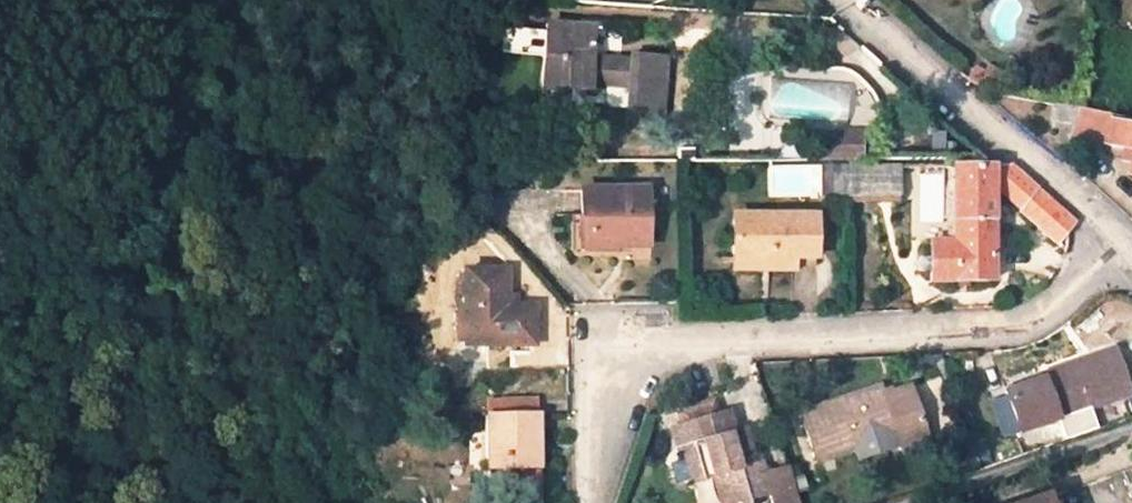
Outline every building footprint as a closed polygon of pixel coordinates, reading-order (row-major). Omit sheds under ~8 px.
[(657,79),(658,60),(631,58),(630,62),(591,60),(584,59),(585,49),(592,50),(593,29),(555,26),(552,57),(543,56),(541,87),(551,88),(560,88),(588,89),(589,84),(629,87),(626,123),(653,125),(655,101),(657,79)] [(555,26),(546,26),(543,56),(552,57),(555,26)] [(990,94),(997,81),(985,73),(974,66),(967,79),(990,94)] [(997,81),(1002,73),(989,66),(985,73),(997,81)] [(657,79),(655,101),(662,101),(663,80),(657,79)] [(550,101),(515,117),(528,147),(556,135),(560,88),(551,88),(550,101)] [(1111,117),(1113,100),(1084,94),(1082,111),(1111,117)] [(655,101),(653,125),(660,125),(662,101),(655,101)] [(1049,103),(1047,119),(1058,122),(1062,106),(1049,103)] [(1111,117),(1082,111),(1062,106),(1058,122),(1073,125),(1071,136),(1124,148),(1121,162),(1130,164),(1128,175),(1131,176),(1131,122),(1111,117)] [(812,159),(851,159),(851,133),(838,134),(838,145),(812,145),(812,159)] [(812,145),(838,145),(838,134),(812,134),(812,145)] [(992,166),(1066,233),(1075,223),(1008,163),(990,164),(992,166)] [(929,282),(993,281),(992,186),(992,166),(990,164),(953,165),(953,243),(929,243),(929,257),(929,273),(929,282)] [(922,213),(922,165),(843,166),(844,195),(844,202),(898,202),(897,213),(922,213)] [(843,166),(819,166),(819,195),(844,195),(843,166)] [(1018,212),(1057,245),(1066,233),(992,166),(992,186),(1019,210),(1018,212)] [(647,246),(647,189),(580,189),(581,216),(588,216),(588,251),(612,251),(612,245),(628,246),(647,246)] [(816,256),(815,216),(731,216),(732,260),(768,259),(768,268),(793,268),(793,263),(793,257),(810,256),(816,256)] [(929,257),(919,258),(918,274),(929,273),(929,257)] [(732,260),(732,269),(768,268),(768,259),(732,260)] [(464,344),(534,344),(533,307),(515,307),(505,307),(505,296),(505,272),(463,272),(464,307),(464,340),(464,344)] [(515,307),(515,297),(505,296),(505,307),(515,307)] [(454,307),(454,340),(464,340),(464,307),(454,307)] [(1128,395),(1113,350),(1090,358),(1092,364),(1084,366),(1082,361),(1041,375),(1042,379),(1004,393),(1017,432),(1128,395)] [(927,439),(910,388),(883,397),(880,386),(800,413),(815,457),(895,430),(901,449),(927,439)] [(727,412),(718,414),(712,394),(689,401),(695,421),(671,428),(677,450),(682,449),(692,482),(704,478),(712,476),(719,502),(747,502),(746,500),(768,493),(760,463),(746,467),(738,469),(733,453),(741,451),(750,448),(745,429),(732,432),(727,412)] [(539,415),(483,417),(485,470),(518,468),(519,502),(540,502),(539,470),(541,470),(539,415)] [(746,467),(741,451),(733,453),(738,469),(746,467)] [(974,459),(956,465),(960,474),(977,468),(974,459)] [(711,502),(719,502),(712,476),(704,478),(711,502)]
